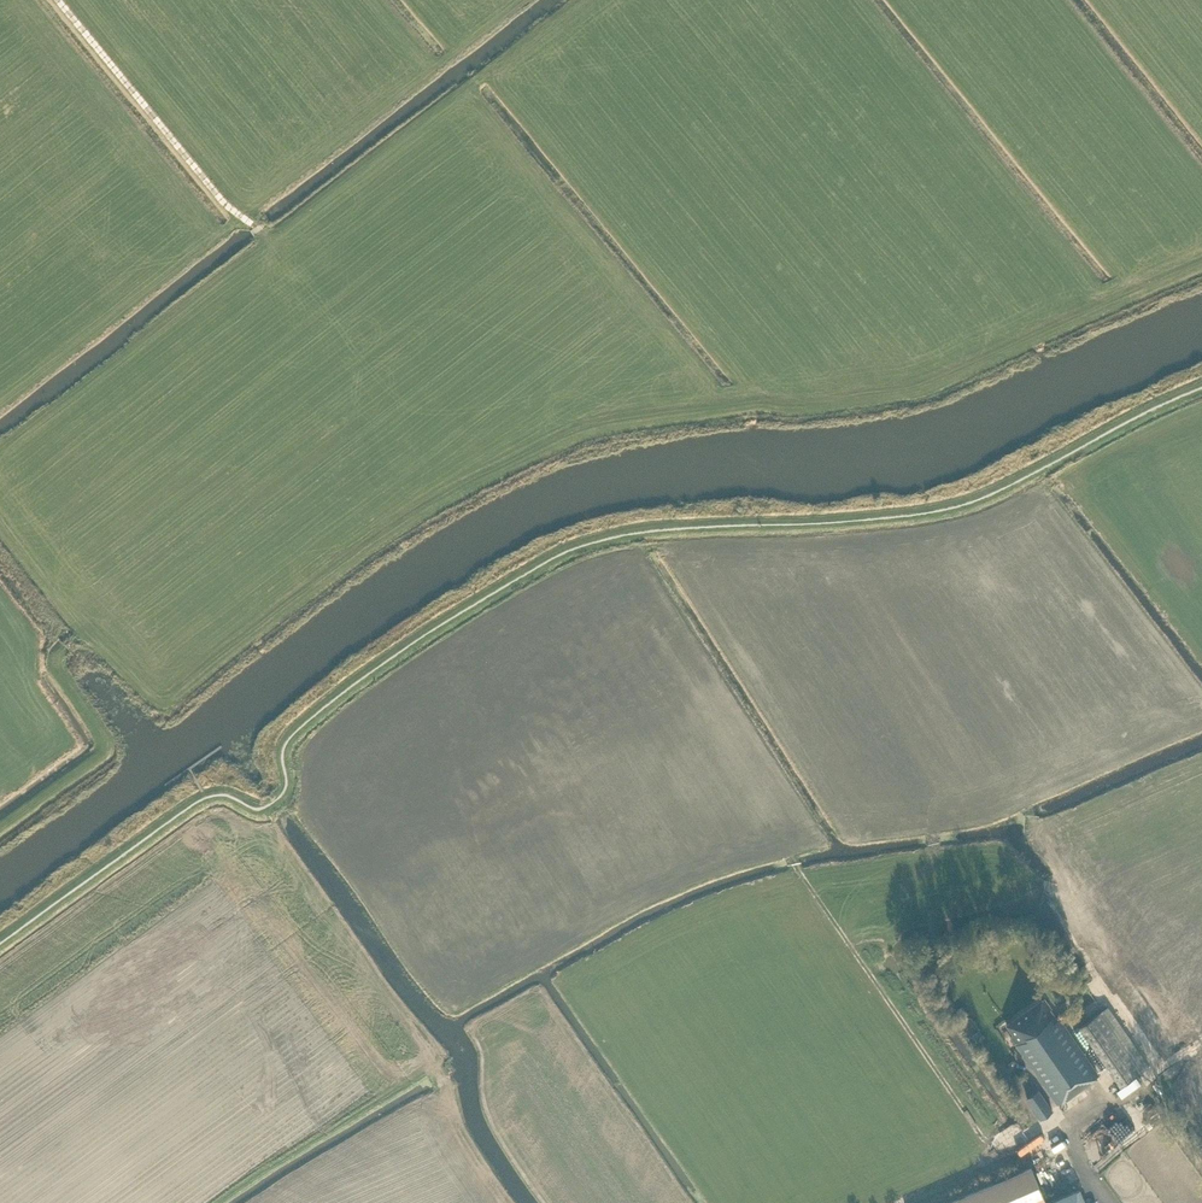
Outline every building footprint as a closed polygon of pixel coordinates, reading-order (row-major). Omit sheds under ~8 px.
[(957,948),(961,954),(967,951),(963,945),(957,948)] [(921,959),(925,957),(930,954),(927,949),(918,953),(921,959)] [(1057,1103),(1097,1075),(1058,1019),(1057,1020),(1050,1009),(1051,1008),(1044,998),(1006,1024),(1014,1034),(1011,1036),(1015,1042),(1057,1103)] [(1120,1086),(1134,1076),(1149,1065),(1108,1006),(1078,1026),(1120,1086)] [(1061,1018),(1069,1013),(1065,1007),(1057,1012),(1061,1018)] [(970,1033),(980,1027),(971,1013),(961,1019),(970,1033)] [(1041,1118),(1052,1110),(1038,1090),(1027,1098),(1041,1118)] [(1054,1149),(1064,1142),(1053,1126),(1043,1133),(1054,1149)] [(1045,1200),(1031,1167),(946,1202),(1038,1202),(1045,1200)] [(1044,1202),(1085,1202),(1079,1188),(1057,1198),(1044,1202)]
